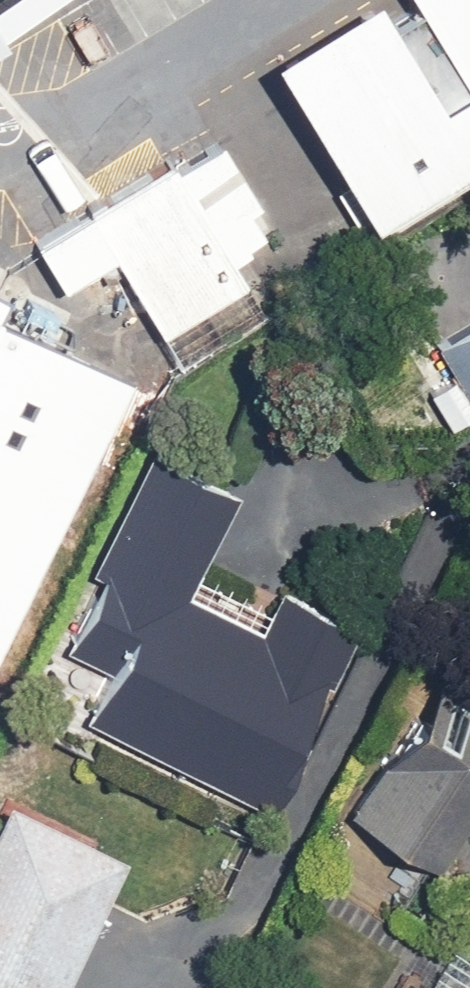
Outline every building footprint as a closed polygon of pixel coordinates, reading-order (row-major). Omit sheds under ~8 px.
[(225,44),(331,223),(469,141),(469,0),(300,0),(225,44)] [(219,148),(33,254),(58,302),(115,272),(174,377),(279,315),(235,245),(268,226),(219,148)] [(20,285),(0,275),(0,330),(20,285)] [(385,351),(425,418),(469,391),(469,301),(385,351)] [(119,406),(0,347),(0,648),(119,406)] [(257,630),(180,584),(239,483),(179,448),(69,636),(109,660),(89,693),(272,800),(381,615),(296,565),(257,630)] [(343,823),(429,874),(462,819),(469,823),(469,661),(447,647),(343,823)] [(0,797),(0,798),(0,987),(60,987),(124,857),(0,797)]
